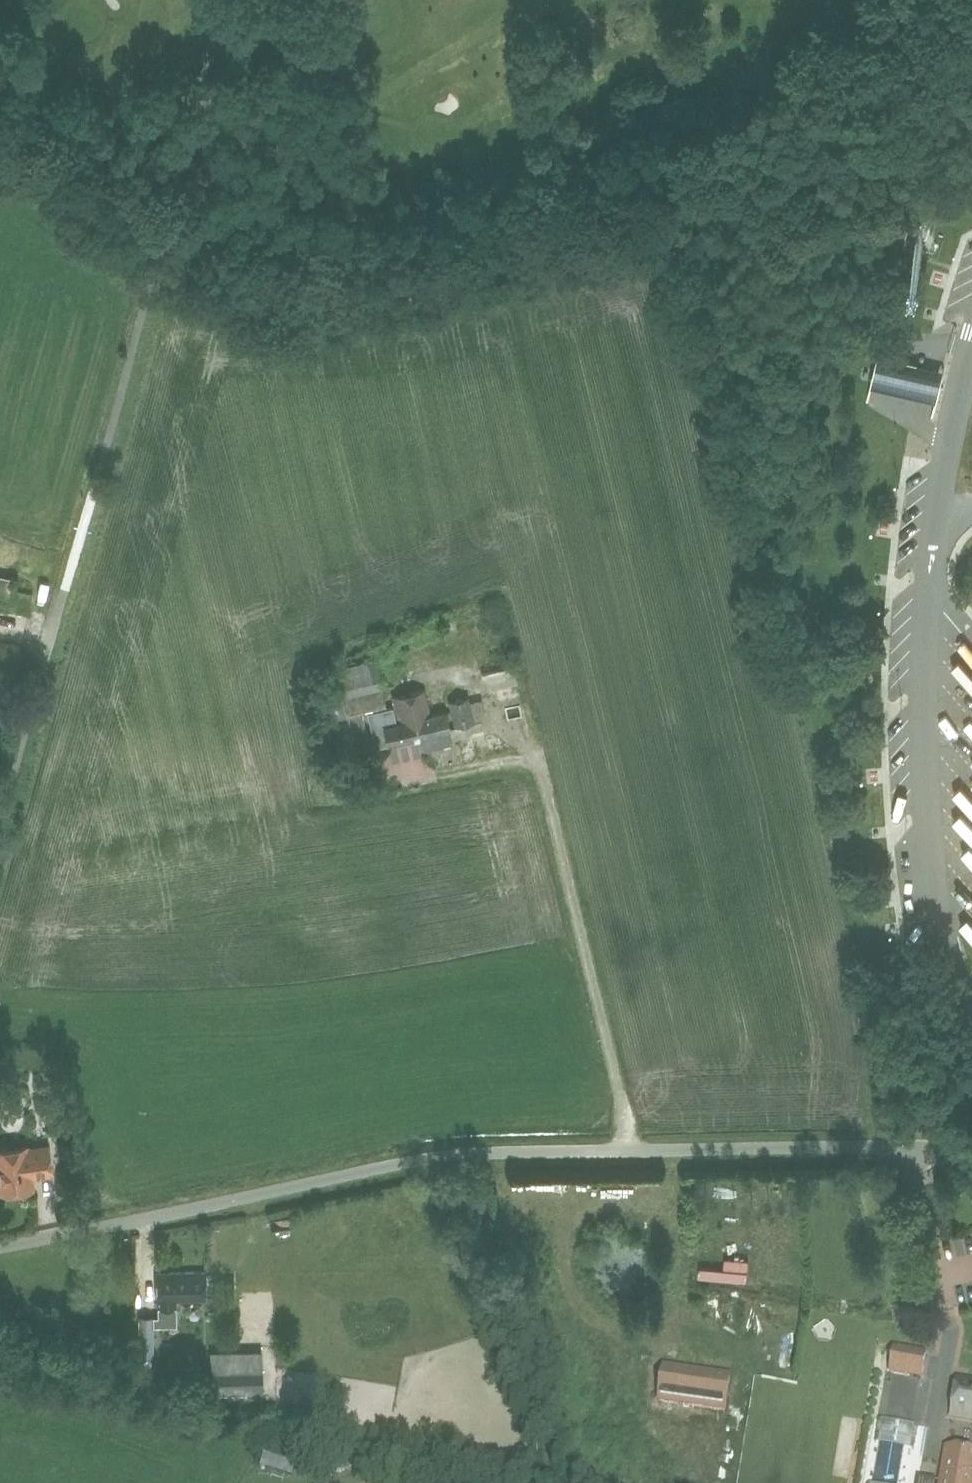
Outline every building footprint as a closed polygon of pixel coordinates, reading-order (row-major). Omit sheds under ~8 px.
[(896,223),(891,242),(902,246),(908,227),(896,223)] [(906,394),(937,401),(943,372),(912,365),(880,359),(874,387),(906,394)] [(27,613),(31,591),(10,587),(8,598),(0,597),(0,607),(27,613)] [(313,701),(317,720),(331,717),(336,743),(363,737),(362,733),(365,733),(360,710),(384,706),(375,657),(374,657),(372,650),(333,657),(335,666),(336,666),(339,682),(330,683),(333,697),(313,701)] [(375,654),(382,685),(393,682),(386,652),(375,654)] [(405,660),(395,662),(398,677),(408,675),(405,660)] [(468,695),(448,700),(445,684),(434,687),(439,710),(449,707),(454,726),(475,721),(468,695)] [(380,711),(384,726),(388,743),(420,735),(422,742),(429,741),(428,734),(450,729),(446,712),(430,716),(424,690),(393,697),(399,722),(395,723),(392,708),(380,711)] [(958,814),(971,829),(971,811),(967,805),(958,814)] [(3,1194),(33,1188),(26,1151),(0,1156),(0,1180),(3,1194)] [(467,1194),(467,1206),(483,1206),(483,1194),(467,1194)] [(206,1272),(156,1273),(157,1300),(157,1306),(176,1306),(176,1300),(206,1299),(206,1272)] [(153,1355),(154,1315),(139,1314),(138,1362),(147,1363),(147,1355),(153,1355)] [(890,1371),(920,1377),(925,1354),(895,1348),(890,1371)] [(257,1352),(207,1353),(207,1389),(258,1388),(257,1352)] [(657,1400),(726,1410),(731,1373),(663,1363),(657,1400)] [(958,1376),(952,1416),(971,1419),(971,1378),(958,1376)] [(258,1467),(290,1477),(298,1453),(265,1443),(258,1467)] [(945,1446),(938,1482),(971,1482),(971,1451),(945,1446)]
